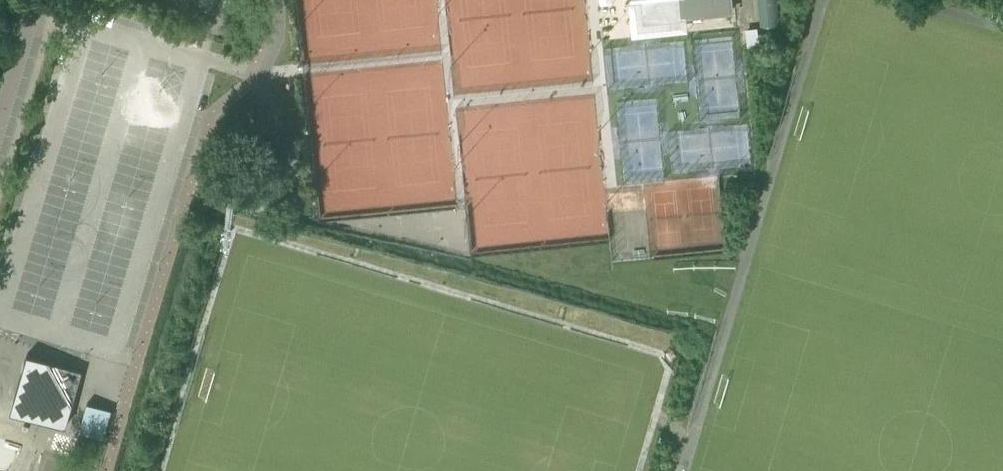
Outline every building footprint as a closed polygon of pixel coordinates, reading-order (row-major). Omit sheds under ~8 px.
[(645,18),(684,14),(730,9),(729,0),(643,0),(645,18)] [(760,23),(778,21),(776,0),(758,0),(760,23)] [(756,25),(744,27),(747,44),(759,43),(756,25)] [(27,354),(14,397),(14,398),(13,401),(19,412),(23,413),(22,413),(66,426),(82,371),(27,354)] [(110,410),(87,403),(79,430),(102,437),(110,410)]
